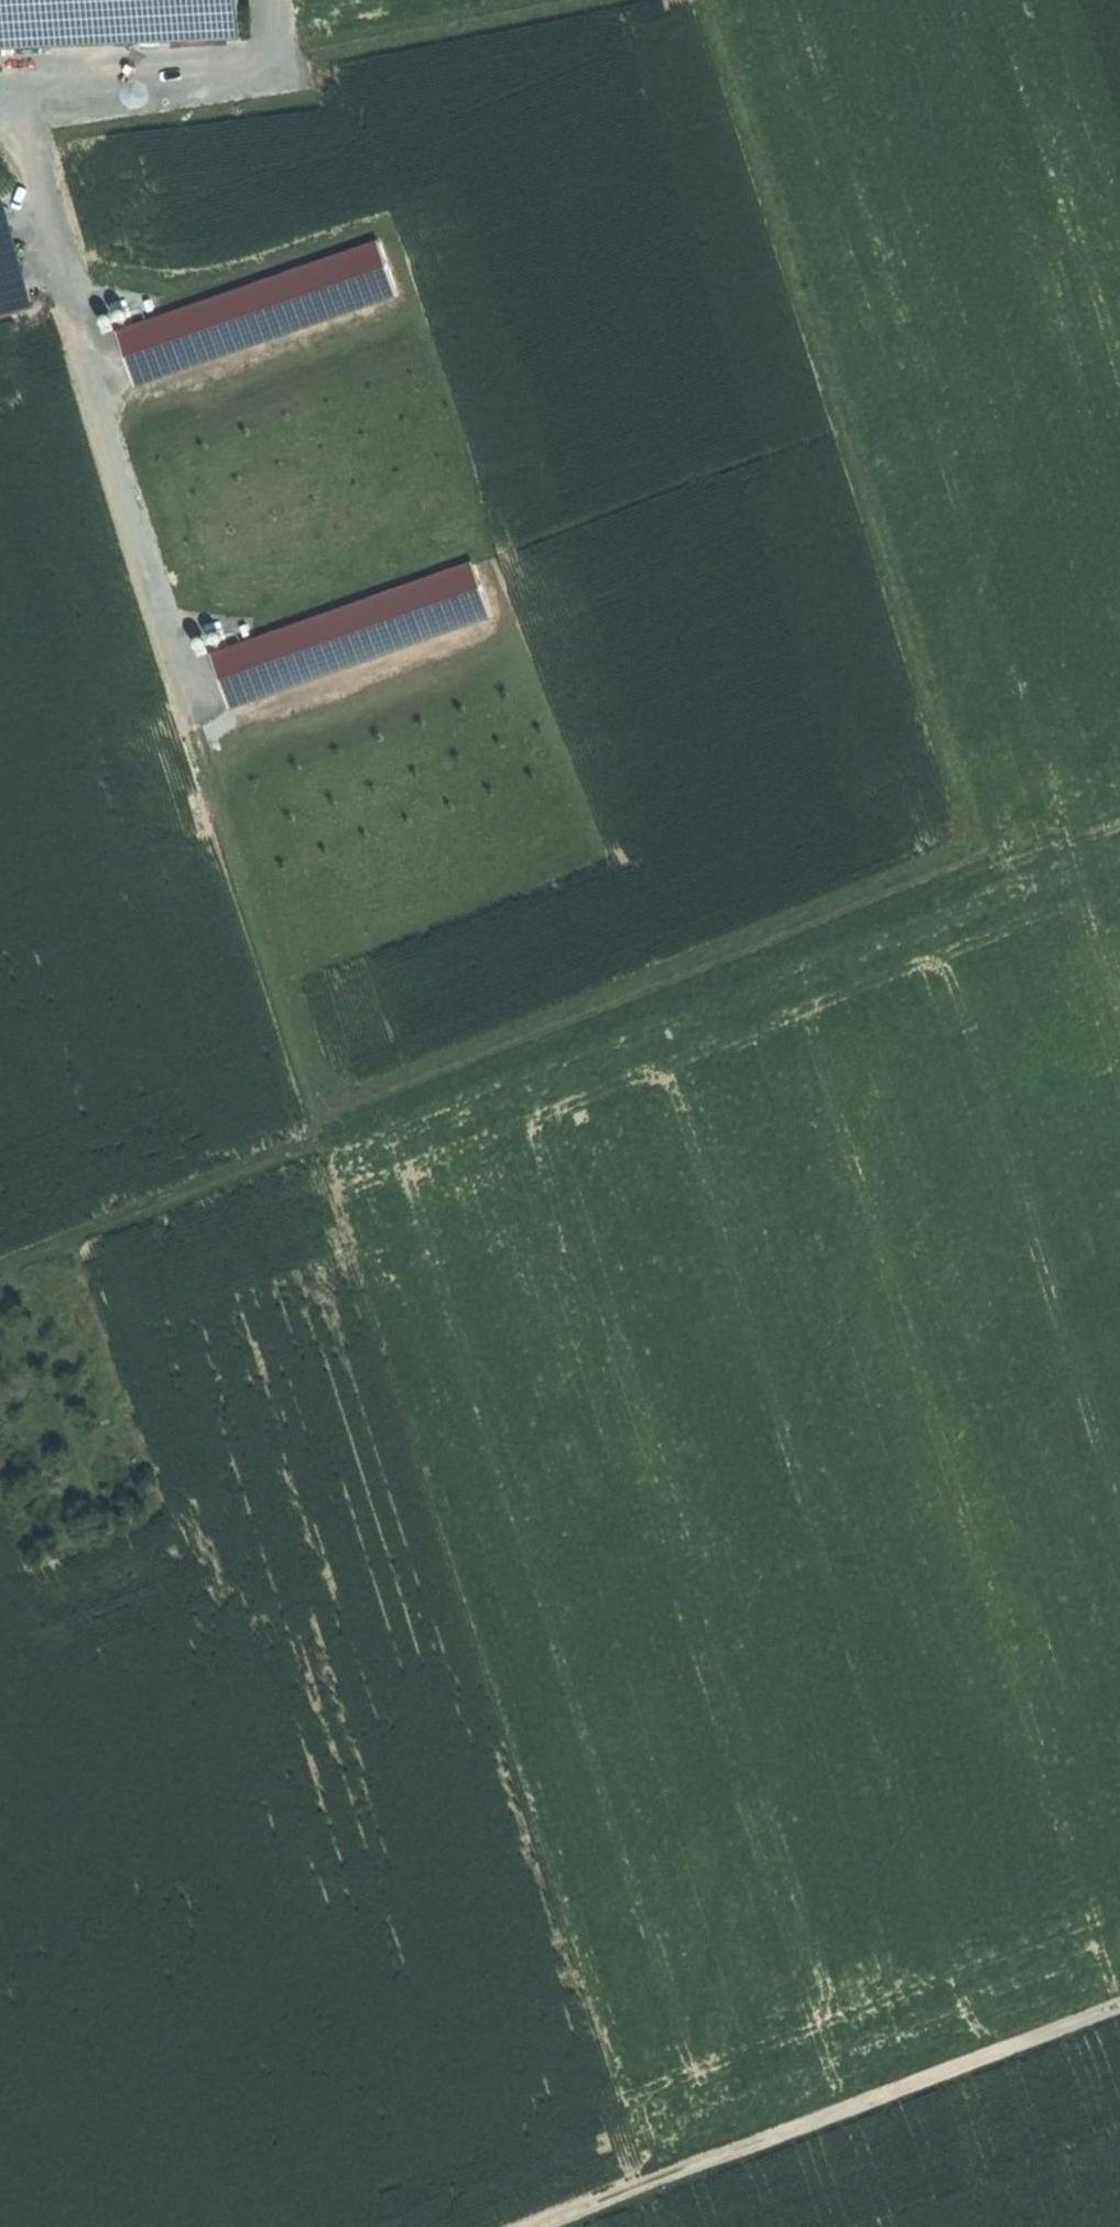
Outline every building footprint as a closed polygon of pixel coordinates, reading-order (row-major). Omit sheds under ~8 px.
[(240,38),(238,0),(0,0),(0,49),(240,38)]
